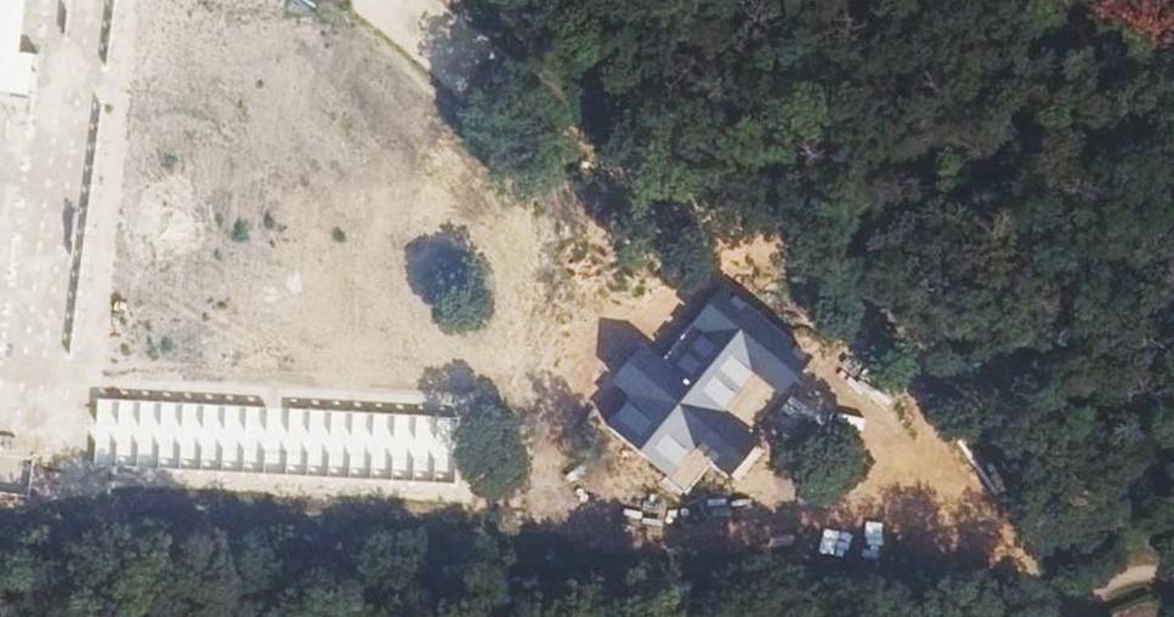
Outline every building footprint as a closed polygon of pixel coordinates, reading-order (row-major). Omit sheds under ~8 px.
[(629,398),(610,422),(672,472),(695,442),(731,471),(756,440),(728,418),(759,379),(781,396),(813,356),(723,284),(667,355),(645,337),(609,382),(629,398)]
